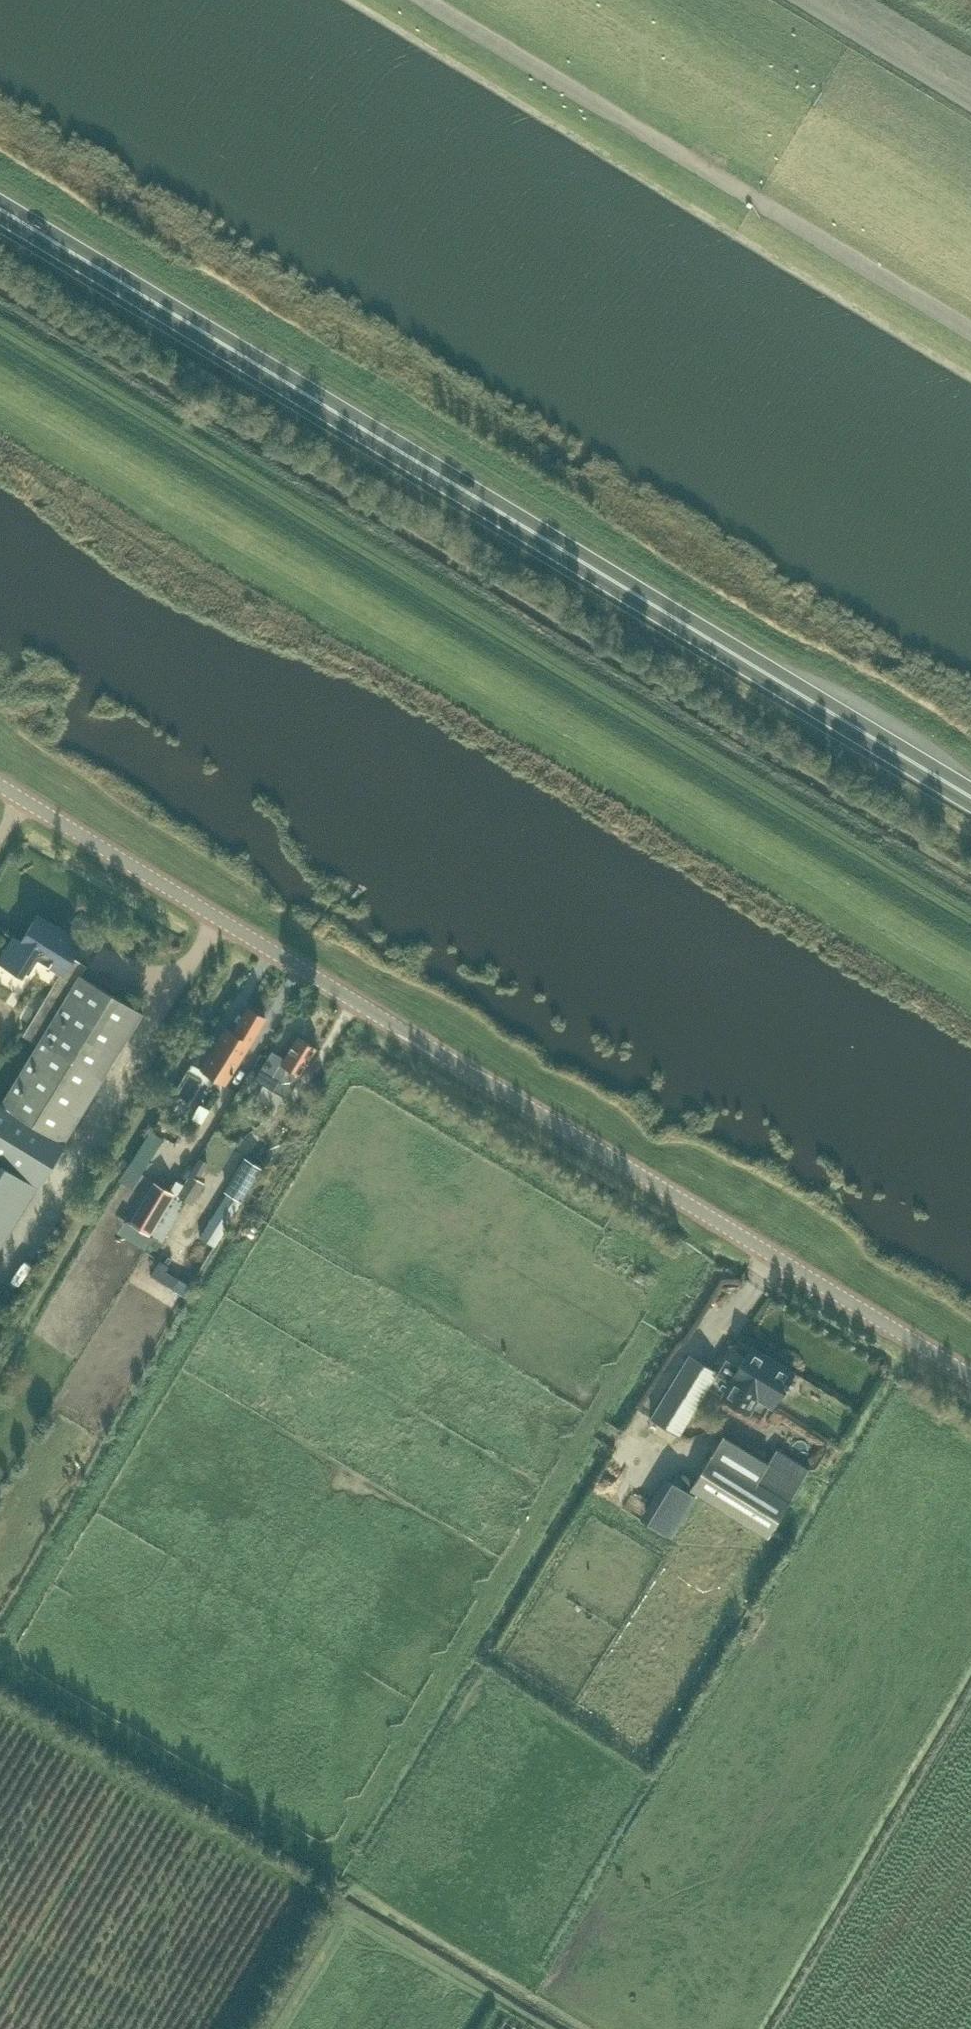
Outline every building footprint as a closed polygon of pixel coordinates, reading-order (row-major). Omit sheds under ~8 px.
[(72,957),(82,941),(38,914),(22,939),(13,934),(0,956),(0,964),(23,977),(26,972),(30,974),(38,960),(61,974),(24,1035),(37,1043),(1,1103),(0,1102),(0,1249),(66,1142),(144,1013),(83,975),(87,965),(72,957)] [(227,1085),(267,1018),(247,1005),(232,1031),(226,1027),(200,1069),(227,1085)] [(287,1097),(316,1048),(298,1037),(286,1058),(272,1050),(255,1078),(287,1097)] [(124,1078),(135,1085),(148,1062),(136,1055),(107,1103),(123,1113),(129,1103),(114,1094),(124,1078)] [(200,1104),(193,1118),(203,1123),(210,1110),(200,1104)] [(208,1161),(200,1156),(199,1158),(195,1155),(174,1188),(179,1191),(177,1195),(154,1181),(129,1222),(150,1234),(162,1243),(175,1221),(187,1201),(191,1204),(204,1182),(200,1179),(209,1163),(208,1162),(208,1161)] [(225,1226),(239,1200),(242,1202),(262,1168),(245,1157),(225,1190),(227,1192),(212,1218),(211,1218),(200,1237),(215,1245),(225,1226)] [(180,1277),(173,1289),(185,1296),(192,1284),(180,1277)] [(184,1312),(191,1303),(162,1283),(156,1291),(184,1312)] [(759,1400),(771,1408),(793,1372),(751,1347),(739,1366),(726,1358),(717,1373),(689,1355),(651,1417),(680,1434),(708,1389),(721,1397),(720,1398),(749,1416),(759,1400)] [(768,1462),(742,1446),(724,1434),(690,1490),(768,1538),(809,1469),(791,1458),(777,1449),(768,1462)] [(672,1537),(696,1497),(665,1478),(641,1518),(672,1537)]
